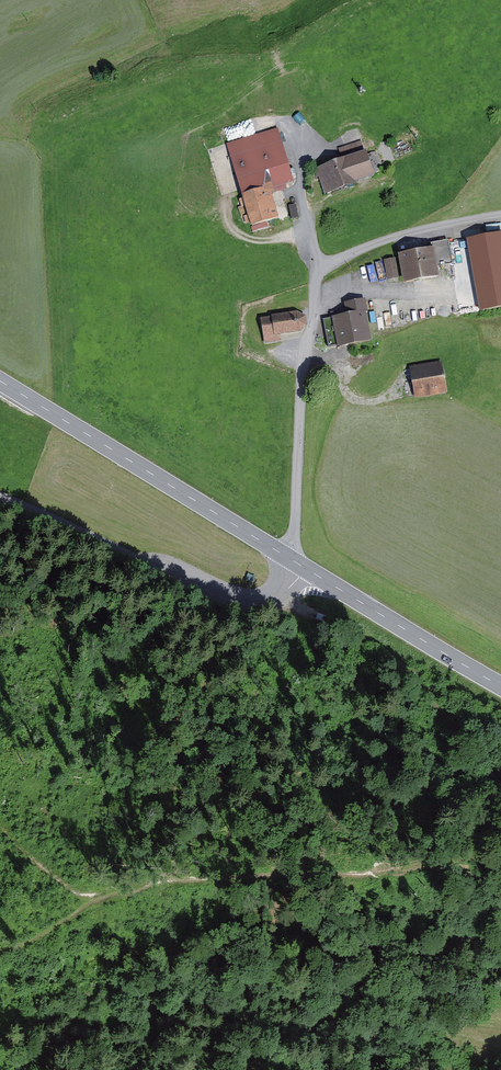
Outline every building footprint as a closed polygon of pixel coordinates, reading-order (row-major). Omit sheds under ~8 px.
[(277,128),(225,142),(249,226),(277,218),(269,192),(294,184),(277,128)] [(317,168),(326,194),(375,176),(365,150),(317,168)] [(446,244),(459,315),(500,307),(500,234),(446,244)] [(405,280),(438,275),(433,247),(398,253),(399,256),(383,259),(386,273),(387,279),(404,276),(405,280)] [(383,259),(360,268),(365,281),(386,273),(383,259)] [(323,318),(329,347),(370,339),(364,310),(368,309),(366,298),(345,302),(347,313),(323,318)] [(298,312),(260,317),(264,343),(281,340),(280,334),(299,332),(307,324),(306,315),(298,312)] [(410,366),(414,396),(447,392),(442,362),(410,366)]
